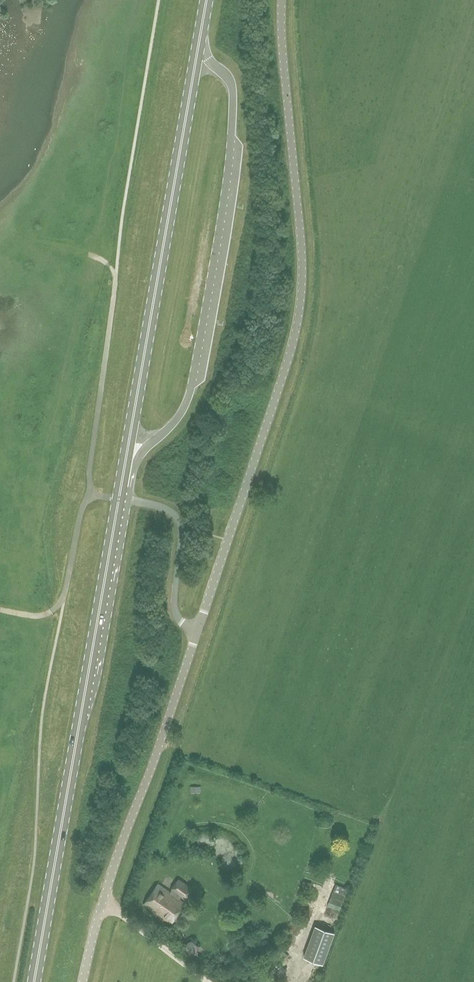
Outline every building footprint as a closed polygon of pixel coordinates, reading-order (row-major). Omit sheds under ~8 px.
[(300,878),(299,887),(308,888),(309,878),(300,878)] [(158,883),(144,903),(159,914),(159,913),(171,922),(185,903),(180,899),(182,896),(186,899),(193,889),(179,879),(172,889),(173,889),(171,892),(158,883)] [(329,922),(334,914),(327,909),(322,918),(329,922)] [(292,935),(295,927),(286,922),(282,930),(292,935)] [(315,925),(304,956),(322,963),(334,932),(315,925)] [(198,954),(199,945),(192,939),(183,943),(182,953),(190,958),(198,954)] [(297,974),(308,981),(318,968),(307,960),(297,974)]
